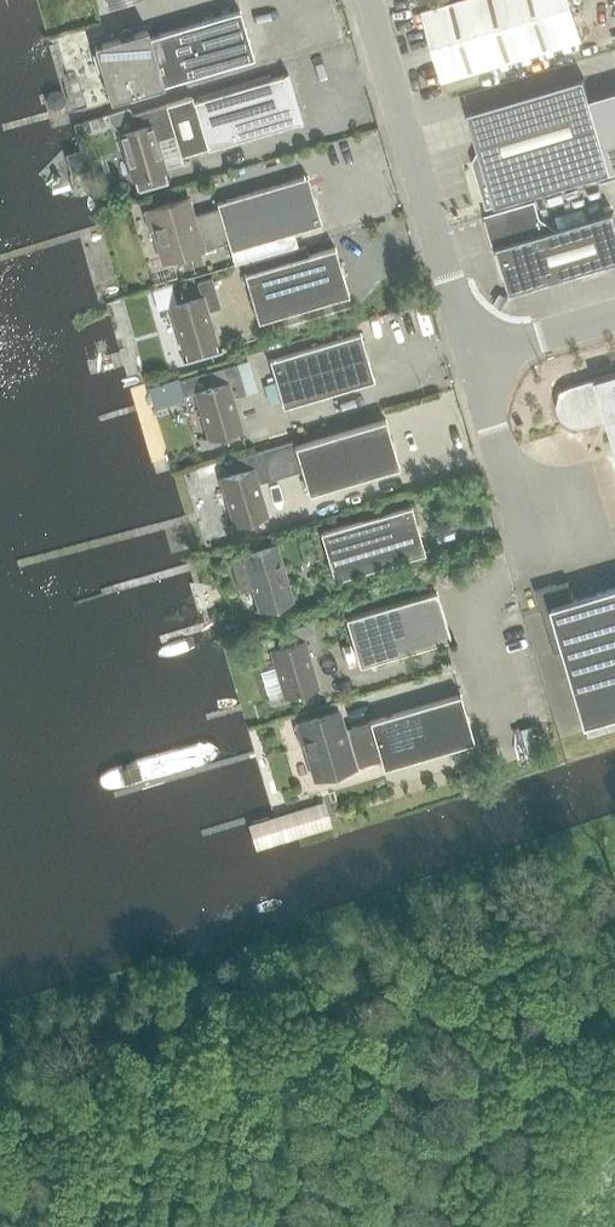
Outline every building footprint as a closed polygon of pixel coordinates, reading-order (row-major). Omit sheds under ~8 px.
[(443,80),(582,39),(571,0),(455,0),(422,10),(443,80)] [(149,37),(147,30),(94,45),(111,101),(163,85),(163,84),(254,58),(240,10),(149,37)] [(298,123),(284,75),(194,102),(207,148),(207,149),(298,123)] [(468,113),(481,158),(472,161),(486,209),(612,171),(614,170),(614,91),(590,99),(584,78),(468,113)] [(136,128),(120,133),(134,180),(137,191),(168,182),(165,171),(156,140),(174,134),(181,156),(207,148),(194,102),(192,97),(132,115),(136,128)] [(130,107),(107,114),(110,122),(132,115),(130,107)] [(322,224),(307,176),(217,203),(218,208),(228,241),(231,250),(322,224)] [(154,229),(163,261),(228,241),(218,208),(193,215),(187,198),(143,211),(149,231),(154,229)] [(535,200),(487,214),(497,247),(511,293),(578,273),(606,265),(614,262),(614,218),(613,212),(556,229),(541,219),(535,200)] [(258,321),(349,295),(335,247),(244,274),(258,321)] [(244,262),(240,248),(231,250),(235,263),(235,264),(241,262),(244,262)] [(206,273),(220,269),(216,255),(202,259),(206,273)] [(180,282),(152,291),(158,309),(171,305),(172,309),(187,361),(218,352),(206,311),(220,307),(212,277),(197,282),(201,296),(185,301),(180,282)] [(283,407),(374,381),(360,333),(269,360),(283,407)] [(206,373),(178,381),(182,396),(196,392),(210,438),(241,429),(232,397),(245,393),(237,364),(206,373)] [(573,386),(570,387),(569,388),(566,389),(565,390),(563,392),(562,393),(560,396),(559,399),(558,401),(558,403),(558,406),(558,408),(558,410),(559,412),(559,414),(560,416),(562,418),(564,421),(566,422),(569,424),(571,425),(575,426),(579,426),(582,426),(607,419),(614,447),(614,374),(573,386)] [(309,493),(399,467),(385,419),(295,446),(309,493)] [(293,441),(237,457),(241,471),(221,477),(235,524),(266,515),(257,483),(301,470),(293,441)] [(334,579),(425,553),(411,505),(320,532),(334,579)] [(231,559),(240,591),(254,587),(261,610),(291,601),(275,545),(231,559)] [(614,717),(614,588),(574,600),(572,594),(555,585),(536,590),(554,652),(564,649),(586,725),(614,717)] [(359,665),(450,639),(436,591),(346,618),(359,665)] [(290,644),(272,649),(286,696),(317,687),(307,656),(321,651),(313,622),(286,630),(290,644)] [(474,741),(460,694),(369,721),(370,721),(381,759),(383,768),(474,741)] [(381,759),(370,721),(343,729),(338,711),(294,724),(300,744),(305,743),(315,779),(381,759)]
